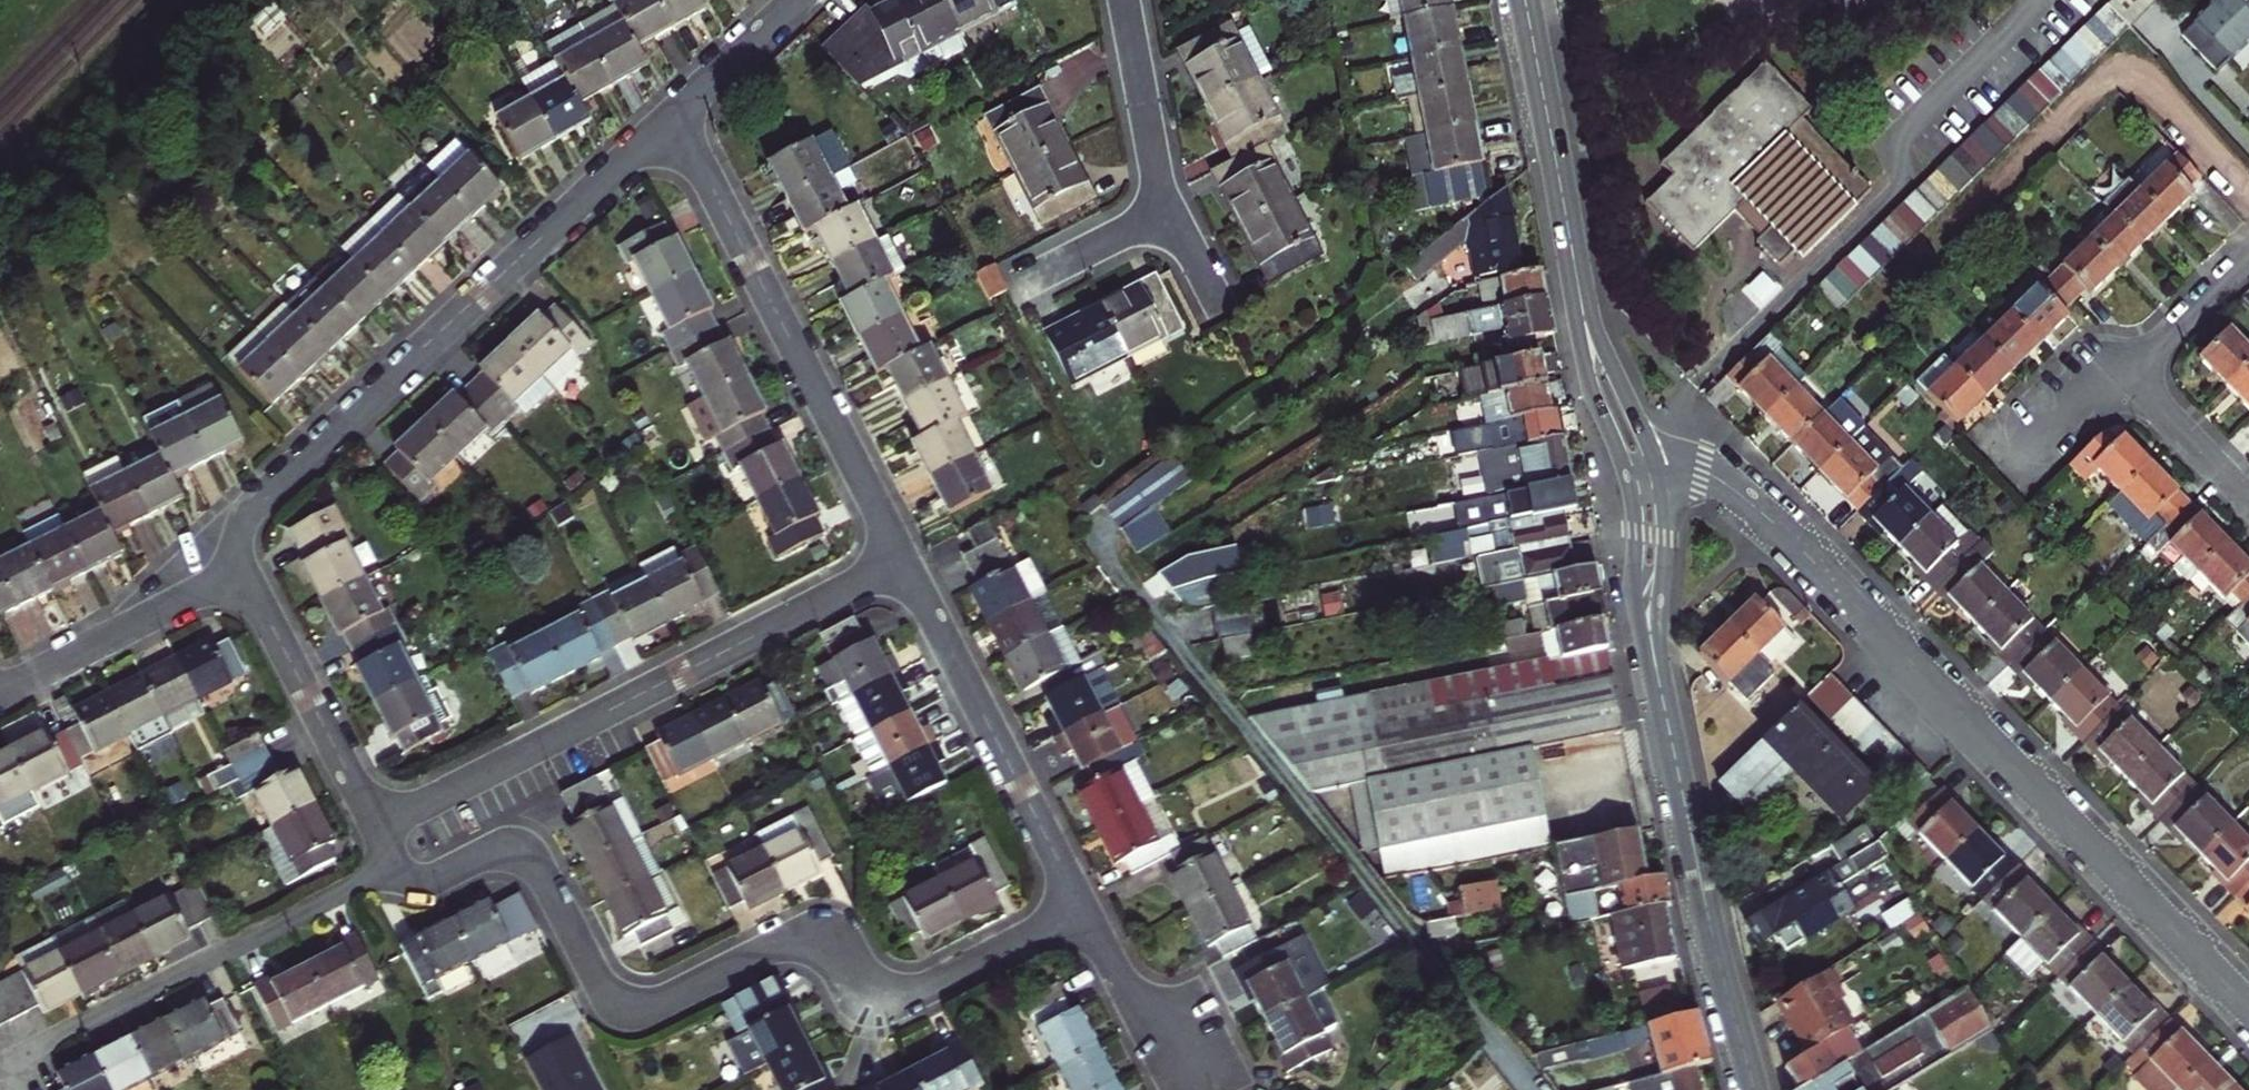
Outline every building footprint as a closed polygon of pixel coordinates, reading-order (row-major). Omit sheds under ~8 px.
[(649,53),(682,34),(664,0),(620,0),(626,12),(649,53)] [(682,34),(717,15),(709,0),(664,0),(682,34)] [(866,5),(864,0),(858,0),(822,48),(847,76),(953,22),(941,0),(875,0),(873,1),(866,5)] [(953,22),(996,0),(941,0),(953,22)] [(1405,26),(1452,16),(1449,0),(1388,0),(1394,28),(1405,26)] [(2149,3),(2147,0),(2109,0),(2095,14),(2116,35),(2149,3)] [(2248,50),(2248,30),(2225,6),(2175,52),(2209,86),(2248,50)] [(626,12),(591,31),(625,92),(659,73),(649,53),(626,12)] [(2097,54),(2116,35),(2095,14),(2076,32),(2097,54)] [(1405,26),(1412,63),(1459,53),(1452,16),(1405,26)] [(1232,21),(1176,50),(1208,112),(1263,84),(1232,21)] [(625,92),(591,31),(558,49),(568,67),(592,111),(625,92)] [(2076,32),(2067,42),(2088,63),(2097,54),(2076,32)] [(2055,53),(2076,74),(2088,63),(2067,42),(2055,53)] [(1459,53),(1412,63),(1416,80),(1395,84),(1400,107),(1412,104),(1467,92),(1459,53)] [(2044,63),(2065,85),(2076,74),(2055,53),(2044,63)] [(2044,63),(2035,72),(2056,93),(2065,85),(2044,63)] [(1805,120),(1813,112),(1766,64),(1663,164),(1674,176),(1647,203),(1695,252),(1735,213),(1748,201),(1772,226),(1760,238),(1758,240),(1783,266),(1798,251),(1805,258),(1858,206),(1854,202),(1870,186),(1805,120)] [(533,86),(544,106),(566,148),(601,129),(592,111),(568,67),(533,86)] [(2035,72),(2024,83),(2045,104),(2056,93),(2035,72)] [(2013,94),(2034,115),(2045,104),(2024,83),(2013,94)] [(1263,84),(1208,112),(1235,164),(1269,146),(1290,136),(1263,84)] [(1467,92),(1412,104),(1419,142),(1474,130),(1467,92)] [(990,119),(1017,174),(1067,149),(1040,94),(990,119)] [(2013,94),(2002,105),(2023,126),(2034,115),(2013,94)] [(2002,105),(1991,115),(2012,137),(2023,126),(2002,105)] [(531,168),(566,148),(544,106),(508,126),(531,168)] [(1980,126),(2001,148),(2012,137),(1991,115),(1980,126)] [(1969,137),(1989,159),(2001,148),(1980,126),(1969,137)] [(1466,219),(1488,201),(1474,130),(1419,142),(1407,144),(1415,184),(1410,185),(1417,217),(1464,208),(1466,219)] [(1969,137),(1957,148),(1978,170),(1989,159),(1969,137)] [(793,207),(833,185),(848,178),(827,138),(772,166),(793,207)] [(510,194),(464,144),(434,172),(435,173),(481,220),(510,194)] [(1269,146),(1235,164),(1214,176),(1242,231),(1297,201),(1269,146)] [(1946,159),(1966,181),(1978,170),(1957,148),(1946,159)] [(1095,204),(1067,149),(1017,174),(1044,229),(1095,204)] [(1946,159),(1934,170),(1955,192),(1966,181),(1946,159)] [(2186,199),(2181,194),(2192,183),(2169,160),(2131,197),(2160,226),(2186,199)] [(1934,170),(1923,181),(1944,203),(1955,192),(1934,170)] [(435,173),(406,199),(452,247),(481,220),(435,173)] [(1912,192),(1933,213),(1944,203),(1923,181),(1912,192)] [(1437,242),(1441,266),(1467,245),(1468,252),(1470,251),(1471,254),(1475,274),(1476,283),(1484,282),(1522,275),(1511,217),(1515,217),(1509,184),(1488,201),(1466,219),(1437,242)] [(809,238),(819,233),(841,222),(850,218),(833,185),(793,207),(809,238)] [(2119,185),(2093,210),(2105,223),(2133,252),(2160,226),(2131,197),(2119,185)] [(1912,192),(1901,202),(1922,224),(1933,213),(1912,192)] [(381,222),(426,270),(452,247),(406,199),(381,222)] [(1326,257),(1297,201),(1242,231),(1271,286),(1326,257)] [(1760,238),(1772,226),(1748,201),(1735,213),(1760,238)] [(1901,202),(1890,214),(1910,235),(1922,224),(1901,202)] [(841,222),(866,252),(879,245),(862,212),(850,218),(841,222)] [(1890,214),(1878,225),(1899,246),(1910,235),(1890,214)] [(364,265),(395,299),(426,270),(381,222),(350,250),(364,265)] [(836,267),(866,252),(841,222),(819,233),(836,267)] [(2079,249),(2107,277),(2133,252),(2105,223),(2079,249)] [(1878,225),(1868,235),(1889,256),(1899,246),(1878,225)] [(617,257),(628,276),(635,272),(651,300),(693,277),(677,249),(672,251),(662,232),(617,257)] [(1868,235),(1857,245),(1878,267),(1889,256),(1868,235)] [(836,267),(854,302),(885,286),(892,283),(909,274),(891,239),(879,245),(866,252),(836,267)] [(1406,267),(1420,283),(1441,266),(1437,242),(1406,267)] [(1857,245),(1846,256),(1866,278),(1878,267),(1857,245)] [(2082,303),(2107,277),(2079,249),(2042,286),(2064,309),(2076,297),(2082,303)] [(1475,274),(1471,254),(1466,255),(1470,275),(1475,274)] [(1832,269),(1853,291),(1866,278),(1846,256),(1832,269)] [(336,291),(367,325),(395,299),(364,265),(336,291)] [(1823,279),(1843,301),(1853,291),(1832,269),(1823,279)] [(1011,296),(999,271),(980,280),(993,305),(1011,296)] [(1545,298),(1541,272),(1522,275),(1484,282),(1487,296),(1503,293),(1505,305),(1545,298)] [(293,303),(337,352),(367,325),(336,291),(322,276),(293,303)] [(1156,276),(1103,304),(1132,359),(1185,331),(1156,276)] [(716,318),(693,277),(651,300),(670,336),(663,340),(671,356),(716,331),(711,321),(716,318)] [(1843,301),(1823,279),(1810,291),(1832,312),(1843,301)] [(848,306),(865,340),(903,321),(885,286),(854,302),(848,306)] [(2055,318),(2064,309),(2042,286),(2033,294),(2031,292),(2001,322),(2031,353),(2060,324),(2055,318)] [(1426,337),(1485,327),(1509,322),(1512,339),(1553,331),(1545,298),(1505,305),(1432,318),(1431,309),(1421,316),(1426,337)] [(293,303),(264,330),(308,379),(337,352),(293,303)] [(1132,359),(1103,304),(1045,334),(1074,390),(1132,359)] [(594,346),(562,310),(548,322),(543,317),(513,344),(557,388),(583,364),(579,359),(594,346)] [(884,376),(893,371),(921,356),(903,321),(865,340),(884,376)] [(2002,381),(2031,353),(2001,322),(1972,350),(2002,381)] [(245,369),(278,406),(308,379),(264,330),(262,329),(234,355),(246,368),(245,369)] [(690,372),(707,402),(749,379),(732,349),(728,351),(716,331),(671,356),(683,376),(690,372)] [(2199,363),(2228,393),(2248,373),(2248,348),(2233,331),(2199,363)] [(1761,338),(1713,385),(1749,423),(1790,384),(1766,359),(1774,351),(1761,338)] [(485,370),(490,376),(476,388),(511,425),(526,411),(529,415),(557,388),(513,344),(485,370)] [(933,350),(921,356),(893,371),(911,407),(951,386),(933,350)] [(2002,381),(1972,350),(1945,377),(1974,408),(2002,381)] [(1457,371),(1463,399),(1482,396),(1488,395),(1544,384),(1547,384),(1544,373),(1561,370),(1557,352),(1552,353),(1457,371)] [(1936,367),(1908,394),(1918,404),(1945,377),(1936,367)] [(2228,393),(2248,415),(2248,373),(2228,393)] [(1940,442),(1974,408),(1945,377),(1918,404),(1936,423),(1929,430),(1930,431),(1940,442)] [(770,418),(749,379),(707,402),(690,411),(709,446),(719,441),(726,455),(772,431),(765,420),(770,418)] [(189,400),(195,412),(231,393),(225,381),(189,400)] [(1551,410),(1549,399),(1567,396),(1563,381),(1547,384),(1544,384),(1488,395),(1482,396),(1487,423),(1551,410)] [(1816,411),(1790,384),(1749,423),(1776,450),(1816,411)] [(928,440),(957,426),(968,420),(951,386),(911,407),(928,440)] [(476,388),(461,402),(456,396),(427,423),(460,457),(485,435),(492,442),(511,425),(476,388)] [(231,393),(195,412),(216,452),(252,433),(231,393)] [(1903,404),(1892,393),(1881,403),(1892,415),(1903,404)] [(171,450),(181,471),(216,452),(195,412),(189,400),(155,418),(171,450)] [(1822,406),(1816,411),(1776,450),(1803,478),(1848,435),(1850,434),(1822,406)] [(1458,445),(1460,456),(1479,452),(1514,445),(1559,436),(1569,434),(1564,408),(1487,423),(1475,425),(1478,441),(1458,445)] [(427,423),(400,448),(405,453),(390,467),(424,504),(439,491),(432,483),(460,457),(427,423)] [(1455,429),(1458,445),(1478,441),(1475,425),(1455,429)] [(916,446),(935,483),(975,462),(957,426),(928,440),(916,446)] [(746,473),(762,503),(805,481),(787,448),(782,450),(772,431),(726,455),(738,477),(746,473)] [(1940,442),(1930,431),(1920,440),(1932,453),(1941,443),(1940,442)] [(1569,480),(1578,478),(1569,434),(1559,436),(1514,445),(1479,452),(1487,496),(1524,489),(1569,480)] [(1841,517),(1886,473),(1848,435),(1803,478),(1841,517)] [(2104,455),(2094,444),(2070,467),(2086,484),(2107,506),(2138,477),(2111,449),(2104,455)] [(136,469),(156,510),(191,491),(181,471),(171,450),(136,469)] [(111,508),(121,528),(156,510),(136,469),(128,453),(93,470),(111,508)] [(1123,535),(1124,534),(1156,510),(1197,481),(1175,454),(1111,505),(1106,510),(1123,535)] [(995,500),(975,462),(935,483),(955,521),(995,500)] [(1315,479),(1319,485),(1336,474),(1332,468),(1315,479)] [(1882,551),(1912,521),(1892,500),(1905,487),(1889,470),(1886,473),(1841,517),(1857,534),(1861,530),(1882,551)] [(2138,477),(2107,506),(2096,518),(2135,558),(2153,540),(2177,517),(2138,477)] [(1487,496),(1462,501),(1467,527),(1519,516),(1530,514),(1540,512),(1566,507),(1583,504),(1578,478),(1569,480),(1524,489),(1487,496)] [(827,532),(825,528),(820,520),(825,517),(805,481),(762,503),(783,540),(775,544),(782,557),(827,532)] [(1084,512),(1092,521),(1106,510),(1111,505),(1103,496),(1084,512)] [(1322,510),(1325,528),(1339,525),(1335,506),(1321,508),(1322,510)] [(1434,533),(1440,562),(1517,547),(1572,536),(1566,507),(1540,512),(1530,514),(1519,516),(1467,527),(1434,533)] [(111,508),(76,526),(96,567),(131,550),(121,528),(111,508)] [(338,508),(290,532),(307,566),(302,568),(321,605),(367,582),(348,545),(356,542),(338,508)] [(1124,534),(1139,557),(1173,536),(1156,510),(1124,534)] [(1315,511),(1318,529),(1325,528),(1322,510),(1315,511)] [(35,527),(42,544),(62,585),(96,567),(76,526),(69,511),(35,527)] [(994,616),(1053,586),(1036,553),(1027,558),(1010,527),(1021,522),(1015,511),(995,521),(991,523),(999,539),(1007,555),(978,569),(982,577),(976,580),(994,616)] [(2158,559),(2185,586),(2216,557),(2177,517),(2153,540),(2165,552),(2158,559)] [(999,539),(991,523),(995,521),(994,518),(975,528),(982,543),(968,550),(970,553),(999,539)] [(1942,526),(1929,539),(1912,521),(1882,551),(1900,570),(1895,575),(1915,595),(1964,548),(1942,526)] [(1480,554),(1487,588),(1490,587),(1502,585),(1527,580),(1594,567),(1588,539),(1574,542),(1572,536),(1517,547),(1480,554)] [(978,569),(1007,555),(999,539),(970,553),(978,569)] [(42,544),(7,562),(27,602),(62,585),(42,544)] [(1979,564),(1964,548),(1915,595),(1932,613),(1936,609),(1956,630),(1987,599),(1966,577),(1979,564)] [(684,551),(648,569),(656,585),(677,623),(712,605),(707,596),(725,587),(704,549),(687,558),(684,551)] [(2216,557),(2185,586),(2215,617),(2222,610),(2230,619),(2248,601),(2248,591),(2216,557)] [(2174,597),(2185,586),(2158,559),(2147,569),(2174,597)] [(7,562),(0,565),(0,615),(27,602),(7,562)] [(1098,564),(1091,573),(1101,582),(1109,573),(1098,564)] [(1490,587),(1495,612),(1527,606),(1533,604),(1543,602),(1548,601),(1598,592),(1594,567),(1527,580),(1502,585),(1490,587)] [(1168,587),(1189,612),(1216,606),(1195,581),(1168,587)] [(384,617),(367,582),(321,605),(339,640),(344,637),(352,655),(399,631),(391,614),(384,617)] [(623,593),(601,605),(621,643),(639,634),(643,641),(677,623),(656,585),(626,600),(623,593)] [(1011,648),(1069,619),(1053,586),(994,616),(1011,648)] [(1527,606),(1532,634),(1554,630),(1599,621),(1604,620),(1598,592),(1548,601),(1543,602),(1533,604),(1527,606)] [(1327,619),(1344,616),(1340,594),(1323,597),(1327,619)] [(1421,601),(1423,611),(1445,607),(1443,596),(1421,601)] [(1739,596),(1712,622),(1741,652),(1768,626),(1739,596)] [(1989,671),(2024,637),(1987,599),(1956,630),(1973,648),(1969,652),(1989,671)] [(2230,619),(2211,638),(2248,678),(2248,601),(2230,619)] [(585,613),(589,620),(553,639),(573,678),(609,659),(605,652),(621,643),(601,605),(585,613)] [(829,625),(835,637),(870,621),(864,608),(829,625)] [(1153,637),(1162,633),(1147,614),(1130,623),(1140,644),(1147,640),(1153,637)] [(1031,685),(1047,677),(1053,689),(1106,662),(1111,659),(1105,647),(1088,656),(1069,619),(1011,648),(1031,685)] [(1483,626),(1486,643),(1522,636),(1519,619),(1483,626)] [(843,653),(878,636),(870,621),(835,637),(843,653)] [(1445,710),(1609,679),(1599,621),(1554,630),(1532,634),(1522,636),(1486,643),(1489,657),(1547,645),(1550,661),(1545,662),(1545,661),(1440,680),(1445,710)] [(1714,679),(1741,652),(1712,622),(1684,649),(1714,679)] [(1779,637),(1768,626),(1741,652),(1752,663),(1779,637)] [(355,672),(373,708),(417,686),(399,650),(407,646),(399,631),(352,655),(360,670),(355,672)] [(848,694),(861,687),(908,664),(899,645),(892,649),(884,633),(878,636),(843,653),(826,662),(843,696),(848,694)] [(1147,640),(1153,653),(1171,644),(1162,633),(1153,637),(1147,640)] [(1223,639),(1227,661),(1260,655),(1256,633),(1223,639)] [(2030,707),(2062,676),(2024,637),(1989,671),(2006,689),(2010,686),(2030,707)] [(535,689),(539,696),(573,678),(553,639),(520,656),(517,650),(499,659),(519,697),(535,689)] [(231,647),(196,664),(217,703),(267,678),(249,643),(233,651),(231,647)] [(1752,663),(1741,652),(1714,679),(1724,690),(1752,663)] [(1157,661),(1165,676),(1181,668),(1173,653),(1157,661)] [(1124,697),(1106,662),(1053,689),(1055,691),(1050,694),(1059,710),(1049,715),(1057,731),(1122,699),(1124,697)] [(217,703),(196,664),(163,681),(184,720),(217,703)] [(861,687),(879,722),(919,702),(909,683),(916,680),(908,664),(861,687)] [(771,676),(769,671),(733,689),(753,729),(801,704),(783,670),(771,676)] [(1803,705),(1825,684),(1815,674),(1793,695),(1803,705)] [(1174,683),(1183,693),(1192,684),(1183,675),(1174,683)] [(2062,747),(2097,712),(2062,676),(2030,707),(2049,726),(2045,730),(2062,747)] [(433,678),(417,686),(373,708),(392,744),(397,742),(406,760),(447,739),(438,721),(452,715),(433,678)] [(1316,791),(1351,785),(1528,751),(1620,733),(1609,679),(1445,710),(1275,743),(1316,791)] [(1254,717),(1275,743),(1445,710),(1440,680),(1254,717)] [(191,734),(184,720),(163,681),(128,699),(149,737),(158,755),(192,737),(191,734)] [(1825,684),(1803,705),(1813,715),(1834,693),(1825,684)] [(879,722),(861,687),(848,694),(876,749),(883,764),(897,757),(879,722)] [(753,729),(733,689),(700,706),(721,745),(753,729)] [(1813,715),(1824,726),(1845,704),(1834,693),(1813,715)] [(101,727),(87,734),(105,770),(120,762),(116,754),(149,737),(128,699),(95,715),(101,727)] [(1089,759),(1140,734),(1122,699),(1057,731),(1067,749),(1075,745),(1084,762),(1089,759)] [(879,722),(897,757),(944,734),(935,717),(928,720),(919,702),(879,722)] [(217,703),(184,720),(191,734),(224,717),(217,703)] [(1836,738),(1857,716),(1845,704),(1824,726),(1836,738)] [(653,737),(658,746),(671,770),(721,745),(700,706),(667,723),(670,728),(653,737)] [(1739,794),(1785,749),(1791,756),(1838,802),(1859,781),(1783,706),(1718,773),(1739,794)] [(2105,783),(2136,753),(2097,712),(2062,747),(2079,765),(2083,762),(2105,783)] [(1836,738),(1847,748),(1868,727),(1857,716),(1836,738)] [(1847,748),(1857,758),(1877,737),(1868,727),(1847,748)] [(71,735),(34,754),(56,795),(105,770),(87,734),(74,740),(71,735)] [(945,754),(953,750),(944,734),(897,757),(915,794),(955,773),(945,754)] [(1139,752),(1148,748),(1140,734),(1089,759),(1097,774),(1082,782),(1100,818),(1158,789),(1139,752)] [(1857,758),(1865,767),(1886,746),(1877,737),(1857,758)] [(276,738),(241,756),(248,770),(283,753),(276,738)] [(1257,758),(1248,742),(1223,755),(1232,771),(1257,758)] [(1877,778),(1897,757),(1886,746),(1865,767),(1877,778)] [(843,785),(883,764),(876,749),(864,754),(868,763),(840,778),(843,785)] [(1710,782),(1738,810),(1791,756),(1785,749),(1739,794),(1718,773),(1710,782)] [(1351,785),(1357,818),(1534,784),(1528,751),(1351,785)] [(290,766),(283,753),(248,770),(218,785),(225,800),(255,784),(290,766)] [(2139,825),(2174,791),(2136,753),(2105,783),(2123,802),(2120,805),(2139,825)] [(56,795),(34,754),(0,771),(0,816),(3,822),(56,795)] [(915,794),(897,757),(883,764),(902,801),(915,794)] [(1907,773),(1910,770),(1897,757),(1877,778),(1889,791),(1907,773)] [(576,819),(595,856),(668,819),(652,789),(639,796),(623,763),(605,773),(612,787),(576,806),(581,816),(576,819)] [(262,797),(270,793),(289,831),(330,809),(311,771),(297,779),(290,766),(255,784),(262,797)] [(576,806),(612,787),(605,773),(568,791),(576,806)] [(1284,790),(1276,774),(1265,779),(1273,795),(1284,790)] [(1918,779),(1916,781),(1898,799),(1886,811),(1927,853),(1957,824),(1936,802),(1939,800),(1918,779)] [(1357,818),(1364,850),(1540,816),(1534,784),(1357,818)] [(202,789),(185,798),(191,811),(208,802),(202,789)] [(1172,847),(1184,840),(1158,789),(1100,818),(1120,857),(1136,849),(1143,861),(1172,847)] [(2178,860),(2210,829),(2174,791),(2139,825),(2155,841),(2158,838),(2178,860)] [(845,851),(819,802),(806,809),(807,811),(769,830),(776,843),(797,884),(835,865),(831,858),(845,851)] [(344,851),(350,848),(330,809),(289,831),(276,837),(302,888),(351,863),(344,851)] [(1540,816),(1364,850),(1364,853),(1377,851),(1381,876),(1546,845),(1540,816)] [(595,856),(614,893),(686,856),(668,819),(595,856)] [(1979,839),(1976,843),(1957,824),(1927,853),(1952,878),(1964,891),(1998,858),(1979,839)] [(1826,876),(1835,891),(1886,861),(1869,826),(1828,850),(1840,868),(1826,876)] [(1171,864),(1190,900),(1233,878),(1207,828),(1184,840),(1172,847),(1179,860),(1171,864)] [(2233,852),(2210,829),(2178,860),(2196,878),(2193,880),(2213,901),(2248,867),(2248,837),(2233,852)] [(1636,832),(1625,834),(1630,862),(1642,860),(1636,832)] [(1003,887),(1017,879),(993,833),(975,842),(981,854),(949,870),(970,913),(1007,894),(1003,887)] [(1557,847),(1562,875),(1630,862),(1625,834),(1557,847)] [(755,897),(759,904),(797,884),(776,843),(724,870),(742,904),(755,897)] [(1940,890),(1952,878),(1927,853),(1915,865),(1940,890)] [(648,941),(713,908),(686,856),(614,893),(633,930),(641,926),(648,941)] [(2013,880),(2017,877),(1998,858),(1964,891),(2003,930),(2033,900),(2013,880)] [(1562,875),(1566,898),(1648,883),(1643,860),(1642,860),(1630,862),(1562,875)] [(2248,938),(2248,867),(2213,901),(2248,938)] [(929,925),(933,932),(970,913),(949,870),(898,896),(916,931),(929,925)] [(1835,891),(1826,876),(1824,874),(1748,921),(1761,944),(1771,938),(1776,945),(1779,943),(1784,951),(1799,943),(1801,947),(1851,917),(1835,891)] [(1215,933),(1223,949),(1260,930),(1233,878),(1190,900),(1209,936),(1215,933)] [(1566,898),(1572,925),(1613,917),(1665,908),(1672,907),(1666,879),(1648,883),(1566,898)] [(234,920),(216,886),(203,892),(220,927),(234,920)] [(1460,894),(1464,917),(1502,910),(1498,886),(1460,894)] [(220,927),(203,892),(154,918),(174,958),(212,939),(208,933),(220,927)] [(1921,926),(1902,893),(1870,912),(1880,928),(1896,918),(1905,935),(1921,926)] [(542,928),(524,895),(492,912),(488,903),(462,917),(485,960),(542,928)] [(2055,916),(2051,919),(2033,900),(2003,930),(1987,946),(2010,970),(2026,954),(2040,968),(2073,935),(2055,916)] [(118,937),(154,918),(147,902),(110,921),(118,937)] [(1624,972),(1676,962),(1665,908),(1613,917),(1624,972)] [(402,956),(426,1003),(442,994),(437,984),(485,960),(462,917),(427,936),(430,942),(402,956)] [(1464,917),(1435,922),(1438,937),(1467,932),(1464,917)] [(174,958),(154,918),(118,937),(138,977),(174,958)] [(82,955),(118,937),(110,921),(74,939),(82,955)] [(1250,983),(1262,1010),(1314,983),(1328,976),(1302,927),(1233,963),(1245,986),(1250,983)] [(2088,956),(2091,953),(2073,935),(2040,968),(2078,1006),(2108,976),(2088,956)] [(324,965),(345,1005),(394,980),(372,936),(349,947),(351,952),(324,965)] [(118,937),(82,955),(101,995),(138,977),(118,937)] [(60,1009),(63,1015),(101,995),(82,955),(31,982),(47,1016),(60,1009)] [(272,986),(294,1030),(345,1005),(324,965),(299,978),(296,974),(272,986)] [(746,1024),(756,1019),(757,1022),(735,1034),(753,1068),(777,1055),(816,1035),(805,1015),(810,1012),(785,966),(777,971),(731,994),(746,1024)] [(2126,995),(2108,976),(2078,1006),(2115,1045),(2127,1034),(2150,1011),(2130,991),(2126,995)] [(1847,1004),(1832,978),(1777,1011),(1805,1060),(1824,1049),(1838,1041),(1851,1033),(1858,1029),(1844,1006),(1847,1004)] [(31,982),(15,990),(32,1023),(47,1016),(31,982)] [(1341,1035),(1314,983),(1262,1010),(1274,1032),(1270,1035),(1285,1064),(1313,1050),(1330,1041),(1341,1035)] [(1650,1026),(1677,1019),(1669,988),(1637,996),(1645,1027),(1650,1026)] [(0,998),(17,1031),(32,1023),(15,990),(0,998)] [(1079,1008),(1070,993),(1035,1011),(1062,1062),(1103,1041),(1084,1005),(1079,1008)] [(229,996),(188,1017),(208,1056),(262,1029),(245,996),(233,1002),(229,996)] [(17,1031),(0,998),(0,1028),(4,1037),(17,1031)] [(1922,1012),(1912,998),(1904,1003),(1913,1017),(1922,1012)] [(1859,1063),(1852,1067),(1839,1074),(1811,1089),(1910,1089),(1991,1044),(1965,1001),(1866,1059),(1859,1063)] [(2158,1078),(2187,1049),(2150,1011),(2127,1034),(2135,1042),(2129,1048),(2158,1078)] [(1699,1066),(1714,1062),(1701,1013),(1677,1019),(1650,1026),(1652,1036),(1662,1075),(1699,1066)] [(188,1017),(150,1036),(170,1076),(208,1056),(188,1017)] [(1631,1047),(1631,1049),(1652,1036),(1650,1026),(1645,1027),(1623,1033),(1627,1048),(1631,1047)] [(944,1049),(917,1062),(931,1089),(963,1089),(990,1076),(967,1032),(942,1044),(944,1049)] [(1541,1053),(1545,1070),(1631,1049),(1631,1047),(1627,1048),(1623,1033),(1541,1053)] [(1838,1041),(1852,1067),(1859,1063),(1866,1059),(1851,1033),(1838,1041)] [(537,1059),(554,1089),(612,1089),(584,1035),(537,1059)] [(827,1056),(816,1035),(777,1055),(795,1089),(831,1089),(847,1082),(832,1053),(827,1056)] [(114,1054),(133,1089),(142,1089),(170,1076),(150,1036),(114,1054)] [(1076,1089),(1099,1089),(1123,1078),(1103,1041),(1062,1062),(1076,1089)] [(1321,1065),(1338,1056),(1330,1041),(1313,1050),(1321,1065)] [(1839,1074),(1852,1067),(1838,1041),(1824,1049),(1839,1074)] [(1839,1074),(1824,1049),(1805,1060),(1788,1070),(1798,1089),(1811,1089),(1839,1074)] [(2215,1078),(2187,1049),(2158,1078),(2170,1089),(2202,1089),(2215,1078)] [(114,1054),(75,1074),(83,1089),(81,1089),(133,1089),(114,1054)] [(917,1062),(888,1078),(886,1073),(864,1084),(867,1089),(931,1089),(917,1062)] [(1699,1066),(1662,1075),(1630,1083),(1632,1089),(1705,1089),(1699,1066)] [(1123,1078),(1099,1089),(1129,1089),(1123,1078)] [(2158,1078),(2145,1089),(2170,1089),(2158,1078)] [(2215,1078),(2202,1089),(2227,1089),(2215,1078)]
